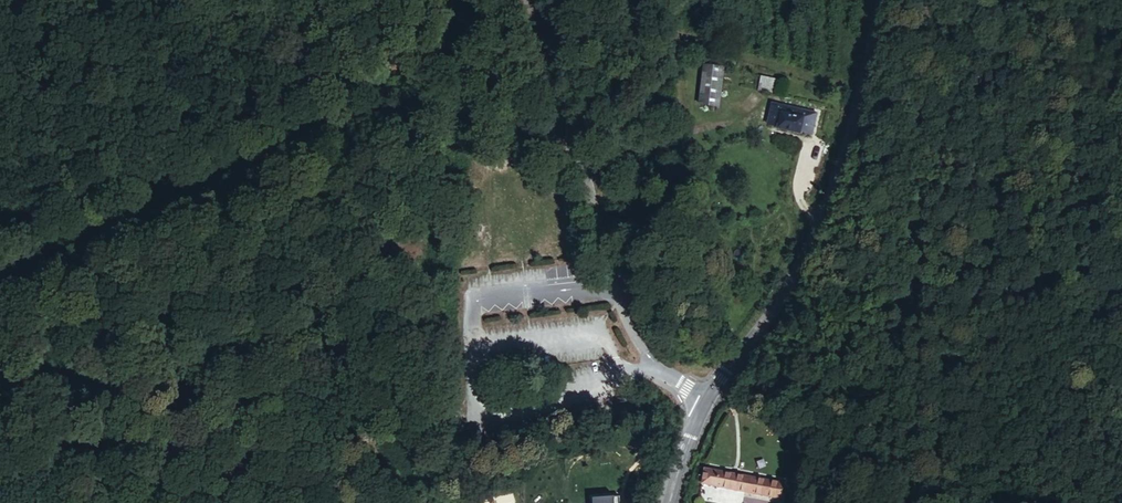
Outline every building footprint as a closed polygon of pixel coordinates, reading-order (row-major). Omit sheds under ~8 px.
[(727,66),(702,62),(697,101),(721,104),(727,66)] [(777,72),(760,69),(757,86),(774,90),(777,72)] [(815,132),(817,112),(769,105),(766,125),(815,132)] [(701,480),(782,496),(785,481),(704,465),(701,480)] [(620,502),(620,493),(593,495),(594,502),(619,502),(620,502)]
